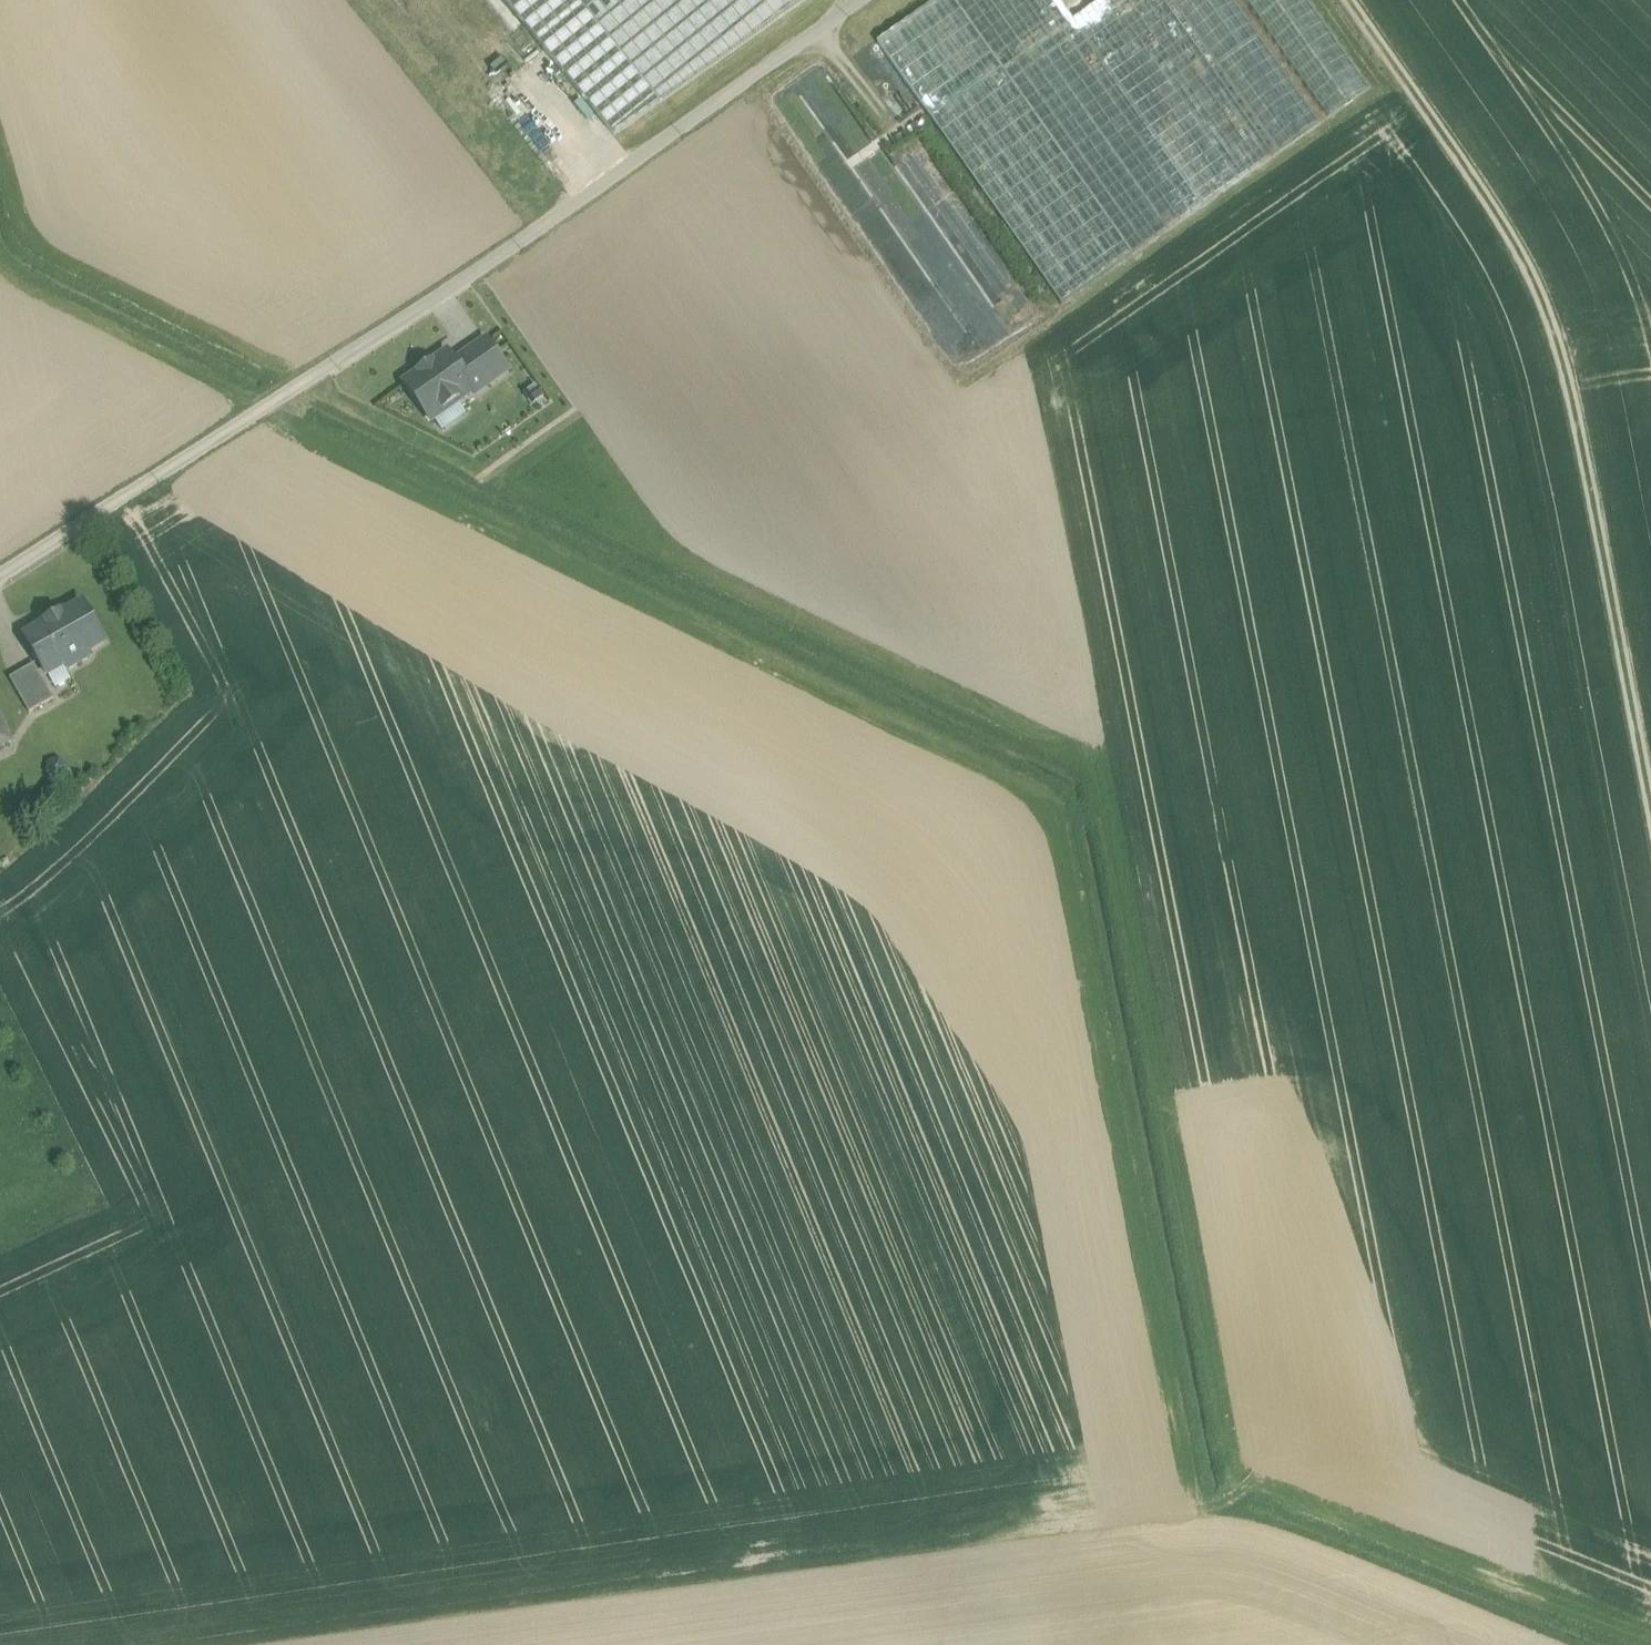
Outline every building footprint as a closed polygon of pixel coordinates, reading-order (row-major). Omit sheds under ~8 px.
[(577,0),(504,0),(614,136),(661,103),(577,0)] [(661,103),(807,0),(577,0),(661,103)] [(882,42),(1062,301),(1375,82),(1316,0),(1099,0),(1078,15),(1067,0),(942,0),(882,42)] [(487,341),(456,363),(474,389),(473,390),(475,393),(507,370),(487,341)] [(448,353),(434,363),(433,362),(418,372),(419,374),(405,384),(430,420),(473,390),(474,389),(456,363),(448,353)] [(64,611),(41,624),(43,626),(25,636),(47,675),(65,665),(68,670),(91,658),(87,652),(105,642),(83,603),(66,613),(64,611)] [(35,665),(10,679),(30,713),(54,699),(35,665)] [(11,742),(0,721),(0,748),(11,742)] [(60,762),(51,765),(49,773),(56,779),(64,777),(66,768),(60,762)]
